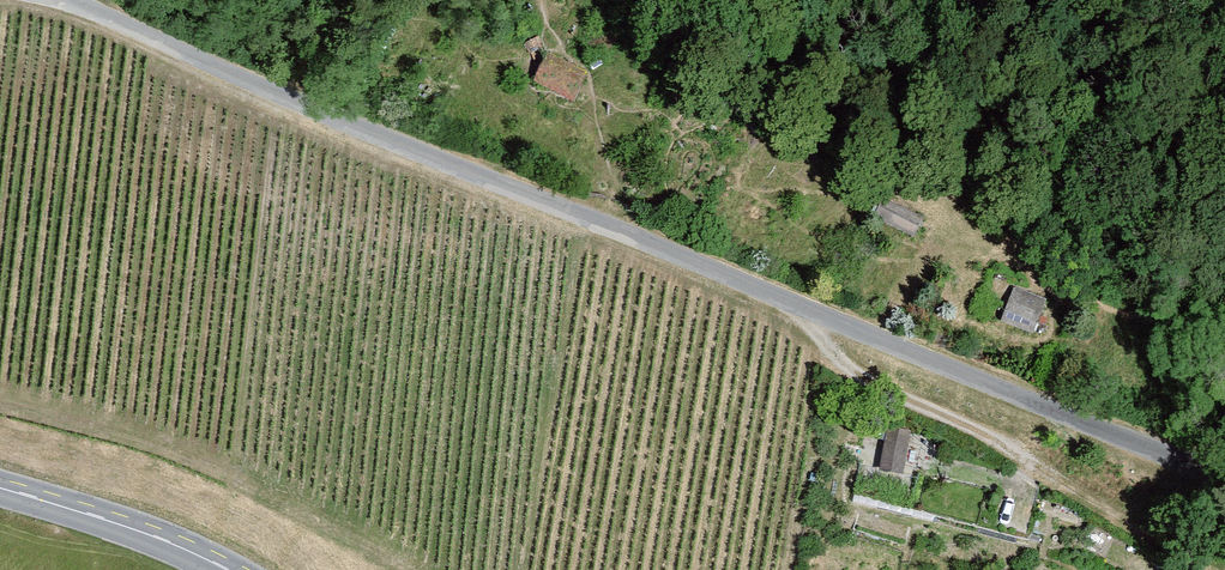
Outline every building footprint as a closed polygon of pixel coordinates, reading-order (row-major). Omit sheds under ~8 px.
[(593,72),(552,51),(538,79),(578,100),(593,72)] [(936,213),(896,192),(887,209),(927,230),(936,213)] [(1057,294),(1028,284),(1018,310),(1047,321),(1057,294)] [(893,427),(888,471),(916,474),(921,430),(893,427)]
